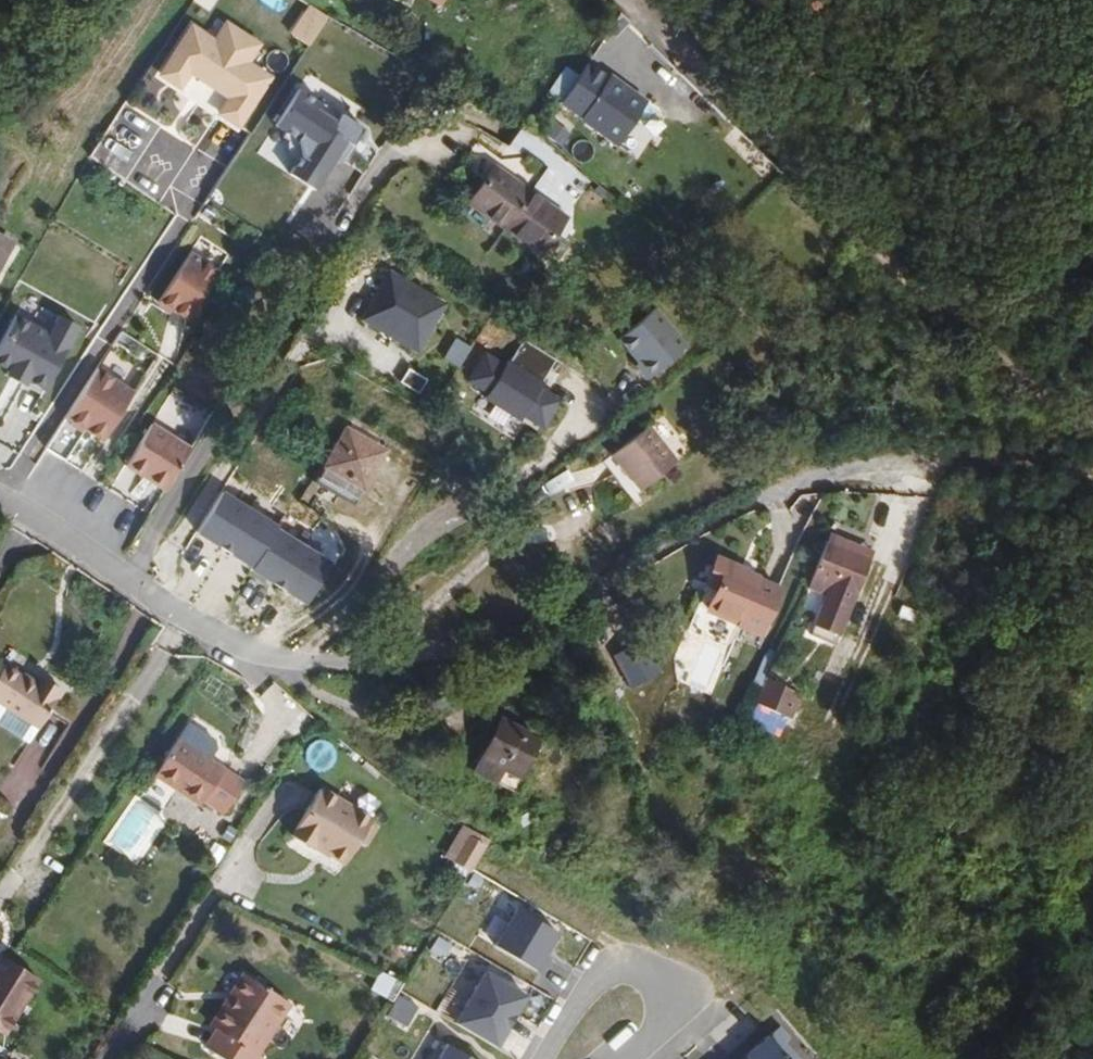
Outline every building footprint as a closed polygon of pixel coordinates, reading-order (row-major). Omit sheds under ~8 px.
[(443,9),(448,0),(428,0),(443,9)] [(311,45),(329,15),(309,3),(291,32),(311,45)] [(215,39),(194,26),(158,83),(184,98),(194,82),(228,104),(218,121),(242,136),(278,79),(255,65),(266,47),(226,22),(215,39)] [(648,105),(590,62),(560,103),(618,146),(648,105)] [(315,104),(297,95),(278,138),(302,149),(300,152),(301,172),(292,184),(318,202),(335,173),(341,174),(351,156),(356,158),(366,136),(318,111),(315,104)] [(468,186),(483,163),(473,157),(458,180),(468,186)] [(504,234),(528,196),(491,172),(466,210),(504,234)] [(568,220),(528,196),(504,234),(543,260),(568,220)] [(10,244),(0,238),(0,260),(10,244)] [(19,249),(10,244),(0,260),(0,283),(19,249)] [(192,255),(156,308),(188,330),(223,276),(192,255)] [(451,305),(389,270),(359,324),(421,358),(451,305)] [(654,312),(617,337),(643,377),(680,352),(654,312)] [(17,317),(0,348),(0,371),(49,396),(85,327),(61,314),(50,334),(17,317)] [(524,343),(510,366),(543,386),(556,363),(524,343)] [(465,390),(485,402),(506,368),(486,356),(465,390)] [(510,366),(508,365),(506,368),(485,402),(520,423),(522,420),(543,386),(510,366)] [(137,389),(101,370),(69,431),(105,450),(137,389)] [(567,401),(543,386),(522,420),(546,435),(567,401)] [(169,490),(191,452),(151,428),(125,470),(145,482),(148,478),(169,490)] [(680,466),(652,430),(615,459),(643,495),(680,466)] [(361,507),(388,451),(348,432),(321,488),(361,507)] [(256,567),(275,532),(215,498),(195,533),(256,567)] [(858,534),(837,526),(832,539),(854,547),(858,534)] [(332,566),(275,532),(256,567),(248,581),(305,609),(332,566)] [(831,539),(828,548),(871,564),(874,557),(831,539)] [(871,564),(828,548),(809,595),(827,601),(815,631),(840,641),(871,564)] [(762,641),(781,593),(747,579),(748,575),(718,563),(707,590),(717,594),(709,615),(739,628),(737,631),(762,641)] [(635,624),(604,638),(627,686),(657,672),(635,624)] [(41,734),(63,696),(40,682),(35,689),(5,671),(0,678),(0,709),(41,734)] [(786,724),(794,707),(766,695),(759,713),(786,724)] [(0,709),(0,732),(31,750),(41,734),(0,709)] [(527,796),(546,751),(498,727),(473,779),(495,791),(500,782),(527,796)] [(218,815),(238,783),(179,744),(155,780),(200,811),(204,806),(218,815)] [(245,788),(238,783),(218,815),(224,820),(245,788)] [(356,848),(369,827),(318,797),(288,844),(309,857),(310,856),(313,852),(326,861),(342,871),(356,848)] [(376,832),(369,827),(356,848),(363,853),(376,832)] [(448,865),(467,832),(464,830),(445,863),(448,865)] [(453,867),(472,835),(467,832),(448,865),(453,867)] [(472,835),(453,867),(470,877),(489,845),(472,835)] [(313,852),(310,856),(324,864),(326,861),(313,852)] [(502,896),(481,933),(496,941),(517,904),(502,896)] [(521,912),(495,955),(534,978),(559,935),(521,912)] [(6,1041),(40,984),(2,962),(0,965),(0,1038),(6,1041)] [(215,1036),(203,1054),(211,1058),(257,1058),(288,1008),(241,980),(228,1002),(234,1005),(215,1036)] [(484,980),(457,1036),(497,1056),(525,1000),(484,980)] [(234,1005),(228,1002),(209,1033),(215,1036),(234,1005)] [(734,1025),(712,1044),(721,1055),(743,1037),(734,1025)] [(743,1058),(790,1058),(768,1036),(743,1058)] [(442,1058),(470,1058),(449,1047),(442,1058)]
